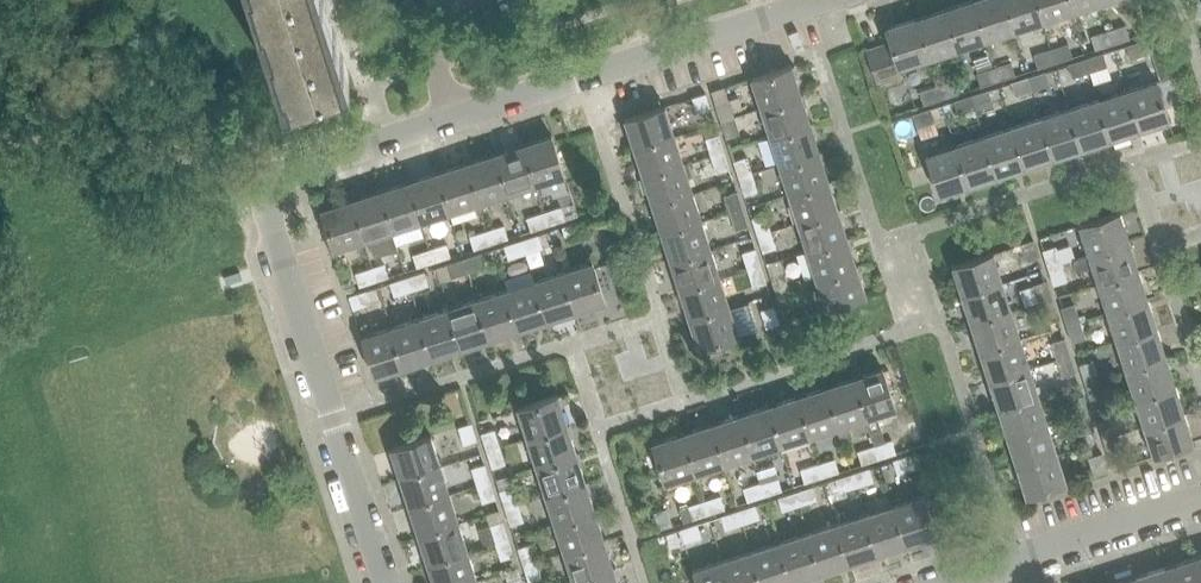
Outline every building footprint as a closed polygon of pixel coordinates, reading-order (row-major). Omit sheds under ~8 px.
[(323,0),(252,0),(282,94),(347,73),(323,0)] [(972,0),(969,0),(943,8),(956,49),(985,40),(972,0)] [(1004,0),(972,0),(985,40),(1013,31),(1004,0)] [(1035,0),(1004,0),(1013,31),(1042,22),(1035,0)] [(1067,0),(1035,0),(1042,22),(1071,12),(1067,0)] [(1099,3),(1098,0),(1067,0),(1071,12),(1099,3)] [(956,49),(943,8),(915,18),(928,59),(956,49)] [(928,59),(915,18),(885,27),(889,41),(867,48),(878,83),(902,75),(900,68),(928,59)] [(1112,43),(1129,38),(1124,24),(1108,30),(1112,43)] [(1112,43),(1108,30),(1090,35),(1095,49),(1112,43)] [(1143,39),(1125,45),(1130,59),(1147,53),(1143,39)] [(1068,43),(1051,48),(1055,62),(1072,56),(1068,43)] [(1055,62),(1051,48),(1033,54),(1037,68),(1055,62)] [(1106,66),(1102,53),(1085,58),(1089,71),(1106,66)] [(1072,77),(1089,71),(1085,58),(1067,64),(1072,77)] [(1011,61),(993,66),(998,81),(1015,75),(1011,61)] [(794,64),(751,77),(761,107),(804,93),(794,64)] [(998,81),(993,66),(976,72),(980,86),(998,81)] [(1051,84),(1047,71),(1028,77),(1032,90),(1051,84)] [(1032,90),(1028,77),(1010,82),(1014,96),(1032,90)] [(1157,79),(1127,89),(1140,130),(1170,120),(1157,79)] [(953,80),(936,85),(940,99),(957,93),(953,80)] [(940,99),(936,85),(919,91),(923,104),(940,99)] [(734,115),(725,87),(711,92),(720,120),(734,115)] [(993,104),(988,89),(971,95),(976,109),(993,104)] [(1111,139),(1140,130),(1127,89),(1098,98),(1111,139)] [(705,93),(691,97),(697,115),(710,110),(705,93)] [(804,93),(761,107),(770,135),(813,122),(804,93)] [(976,109),(971,95),(953,100),(958,115),(976,109)] [(1083,148),(1111,139),(1098,98),(1070,107),(1083,148)] [(622,118),(632,148),(675,134),(665,104),(622,118)] [(1054,158),(1083,148),(1070,107),(1041,117),(1054,158)] [(912,114),(917,127),(935,122),(930,108),(912,114)] [(740,133),(734,115),(720,120),(726,138),(740,133)] [(1026,167),(1054,158),(1041,117),(1013,126),(1026,167)] [(822,150),(813,122),(770,135),(779,164),(822,150)] [(1026,167),(1013,126),(984,135),(997,176),(1026,167)] [(565,176),(551,133),(521,142),(535,185),(565,176)] [(684,163),(675,134),(632,148),(641,176),(684,163)] [(705,138),(710,154),(723,150),(718,134),(705,138)] [(997,176),(984,135),(955,144),(969,185),(997,176)] [(535,185),(521,142),(492,151),(506,194),(535,185)] [(969,185),(955,144),(926,154),(939,195),(969,185)] [(716,173),(729,168),(723,150),(710,154),(716,173)] [(822,150),(779,164),(788,192),(831,179),(822,150)] [(492,151),(464,161),(478,204),(506,194),(492,151)] [(751,173),(746,156),(733,161),(739,177),(751,173)] [(464,161),(435,170),(449,213),(478,204),(464,161)] [(693,191),(684,163),(641,176),(650,205),(693,191)] [(435,170),(406,179),(420,222),(449,213),(435,170)] [(751,173),(739,177),(744,195),(757,191),(751,173)] [(392,231),(420,222),(406,179),(378,188),(392,231)] [(788,192),(797,221),(840,207),(831,179),(788,192)] [(392,231),(378,188),(349,197),(363,240),(392,231)] [(702,220),(693,191),(650,205),(659,233),(702,220)] [(723,196),(729,211),(742,207),(737,191),(723,196)] [(363,240),(349,197),(320,207),(333,250),(363,240)] [(548,225),(565,220),(560,206),(543,211),(548,225)] [(742,207),(729,211),(734,230),(748,225),(742,207)] [(849,236),(840,207),(797,221),(806,250),(849,236)] [(548,225),(543,211),(526,217),(531,231),(548,225)] [(1078,225),(1087,255),(1128,241),(1119,212),(1078,225)] [(770,230),(765,213),(752,218),(757,234),(770,230)] [(711,248),(702,220),(659,233),(668,262),(711,248)] [(580,221),(562,227),(566,240),(585,234),(580,221)] [(490,243),(508,238),(503,225),(486,230),(490,243)] [(490,243),(486,230),(469,236),(473,249),(490,243)] [(776,248),(770,230),(757,234),(763,252),(776,248)] [(542,248),(538,234),(521,240),(525,253),(542,248)] [(806,250),(816,278),(859,264),(849,236),(806,250)] [(525,253),(521,240),(504,245),(508,259),(525,253)] [(1033,240),(1032,240),(1019,244),(1025,262),(1039,257),(1033,240)] [(1087,255),(1097,283),(1138,270),(1128,241),(1087,255)] [(1067,280),(1056,246),(1042,250),(1053,284),(1067,280)] [(434,261),(430,248),(412,254),(416,267),(434,261)] [(711,248),(668,262),(677,291),(720,277),(711,248)] [(742,252),(747,268),(760,264),(755,248),(742,252)] [(485,267),(481,253),(464,259),(468,272),(485,267)] [(992,253),(951,266),(961,296),(1002,283),(992,253)] [(468,272),(464,259),(447,264),(451,278),(468,272)] [(376,281),(394,275),(389,261),(372,267),(376,281)] [(606,304),(592,261),(562,271),(576,314),(606,304)] [(760,264),(747,268),(753,287),(766,282),(760,264)] [(868,294),(859,264),(816,278),(825,308),(868,294)] [(376,281),(372,267),(355,272),(359,286),(376,281)] [(429,284),(425,270),(406,276),(411,290),(429,284)] [(788,287),(783,270),(770,274),(775,291),(788,287)] [(1147,298),(1138,270),(1097,283),(1106,312),(1147,298)] [(223,277),(226,284),(241,279),(239,272),(239,271),(223,276),(223,277)] [(576,314),(562,271),(534,280),(548,323),(576,314)] [(411,290),(406,276),(389,282),(393,296),(411,290)] [(720,277),(677,291),(686,319),(730,305),(720,277)] [(548,323),(534,280),(505,289),(519,332),(548,323)] [(1046,280),(1045,281),(1032,285),(1043,319),(1057,315),(1046,280)] [(1011,311),(1002,283),(961,296),(970,324),(1011,311)] [(788,287),(775,291),(781,309),(794,305),(788,287)] [(519,332),(505,289),(477,299),(491,342),(519,332)] [(349,296),(353,308),(371,303),(367,290),(349,296)] [(1156,327),(1147,298),(1106,312),(1115,340),(1156,327)] [(491,342),(477,299),(448,308),(462,351),(491,342)] [(1085,337),(1074,303),(1060,307),(1071,342),(1085,337)] [(730,305),(686,319),(696,349),(739,335),(730,305)] [(779,323),(773,306),(761,310),(767,327),(779,323)] [(448,308),(420,317),(433,360),(462,351),(448,308)] [(970,324),(979,353),(1020,340),(1011,311),(970,324)] [(433,360),(420,317),(391,326),(405,369),(433,360)] [(375,379),(405,369),(391,326),(361,336),(375,379)] [(1115,340),(1124,369),(1165,356),(1156,327),(1115,340)] [(1064,338),(1063,338),(1050,342),(1062,377),(1076,372),(1064,338)] [(1029,368),(1020,340),(979,353),(988,381),(1029,368)] [(1174,384),(1165,356),(1124,369),(1133,397),(1174,384)] [(1103,395),(1092,360),(1079,364),(1090,399),(1103,395)] [(896,409),(883,366),(853,375),(866,418),(870,430),(882,426),(878,415),(896,409)] [(1038,397),(1029,368),(988,381),(997,410),(1038,397)] [(850,424),(866,418),(853,375),(824,384),(838,427),(841,439),(854,435),(850,424)] [(809,436),(838,427),(824,384),(796,393),(809,436)] [(1133,397),(1142,426),(1183,413),(1174,384),(1133,397)] [(517,406),(527,436),(570,422),(560,392),(517,406)] [(767,402),(781,446),(809,436),(796,393),(767,402)] [(1082,395),(1069,399),(1080,434),(1094,430),(1082,395)] [(997,410),(1007,439),(1047,425),(1038,397),(997,410)] [(738,412),(752,455),(781,446),(767,402),(738,412)] [(710,421),(724,464),(752,455),(738,412),(710,421)] [(1183,413),(1142,426),(1152,456),(1193,442),(1183,413)] [(1122,452),(1111,417),(1098,422),(1113,468),(1120,466),(1116,454),(1122,452)] [(710,421),(681,430),(695,473),(724,464),(710,421)] [(570,422),(527,436),(536,465),(579,451),(570,422)] [(475,440),(469,423),(456,427),(462,445),(475,440)] [(1007,439),(1016,467),(1057,454),(1047,425),(1007,439)] [(500,445),(495,429),(481,433),(486,449),(500,445)] [(665,482),(695,473),(681,430),(651,439),(665,482)] [(388,448),(398,478),(441,464),(431,434),(388,448)] [(891,439),(875,445),(879,458),(896,453),(891,439)] [(500,445),(486,449),(492,467),(506,463),(500,445)] [(879,458),(875,445),(857,451),(861,464),(879,458)] [(579,451),(536,465),(545,493),(588,479),(579,451)] [(1101,453),(1100,453),(1087,457),(1093,475),(1107,470),(1101,453)] [(910,454),(892,460),(897,474),(915,468),(910,454)] [(1066,484),(1057,454),(1016,467),(1025,497),(1066,484)] [(822,477),(839,472),(835,458),(817,463),(822,477)] [(822,477),(817,463),(800,469),(804,483),(822,477)] [(450,492),(441,464),(398,478),(407,506),(450,492)] [(474,484),(488,480),(483,464),(469,469),(474,484)] [(765,495),(782,490),(778,477),(774,478),(771,468),(758,472),(761,482),(765,495)] [(874,482),(870,468),(852,473),(857,487),(874,482)] [(857,487),(852,473),(834,479),(839,493),(857,487)] [(588,479),(545,493),(554,522),(597,508),(588,479)] [(488,480),(474,484),(480,503),(494,499),(488,480)] [(742,487),(747,501),(765,495),(761,482),(742,487)] [(518,502),(513,486),(499,490),(504,506),(518,502)] [(817,500),(812,486),(795,491),(800,505),(817,500)] [(800,505),(795,491),(777,497),(782,511),(800,505)] [(459,521),(450,492),(407,506),(416,535),(459,521)] [(708,514),(724,509),(720,495),(704,500),(708,514)] [(924,495),(894,504),(908,547),(938,538),(924,495)] [(708,514),(704,500),(679,508),(684,521),(708,514)] [(524,520),(518,502),(504,506),(510,525),(524,520)] [(759,518),(755,504),(738,510),(743,524),(759,518)] [(894,504),(865,513),(879,556),(908,547),(894,504)] [(597,508),(554,522),(564,550),(607,536),(597,508)] [(666,510),(654,514),(658,525),(670,521),(666,510)] [(724,530),(743,524),(738,510),(720,516),(724,530)] [(865,513),(837,522),(851,565),(879,556),(865,513)] [(469,549),(459,521),(416,535),(425,563),(469,549)] [(506,537),(501,521),(487,526),(492,542),(506,537)] [(837,522),(808,531),(822,574),(851,565),(837,522)] [(679,529),(684,543),(702,536),(697,523),(679,529)] [(780,540),(793,582),(795,582),(822,574),(808,531),(780,540)] [(564,550),(573,579),(616,565),(607,536),(564,550)] [(506,537),(492,542),(498,560),(512,555),(506,537)] [(751,549),(762,582),(793,582),(780,540),(751,549)] [(536,559),(531,543),(518,547),(523,563),(536,559)] [(469,549),(425,563),(432,582),(462,582),(478,578),(469,549)] [(722,559),(730,582),(762,582),(751,549),(722,559)] [(1193,557),(1200,582),(1200,555),(1193,557)] [(1193,557),(1164,566),(1169,582),(1200,582),(1193,557)] [(536,559),(523,563),(529,582),(542,577),(536,559)] [(722,559),(692,568),(697,582),(730,582),(722,559)] [(574,582),(622,582),(616,565),(573,579),(574,582)] [(1164,566),(1135,576),(1138,582),(1169,582),(1164,566)]
